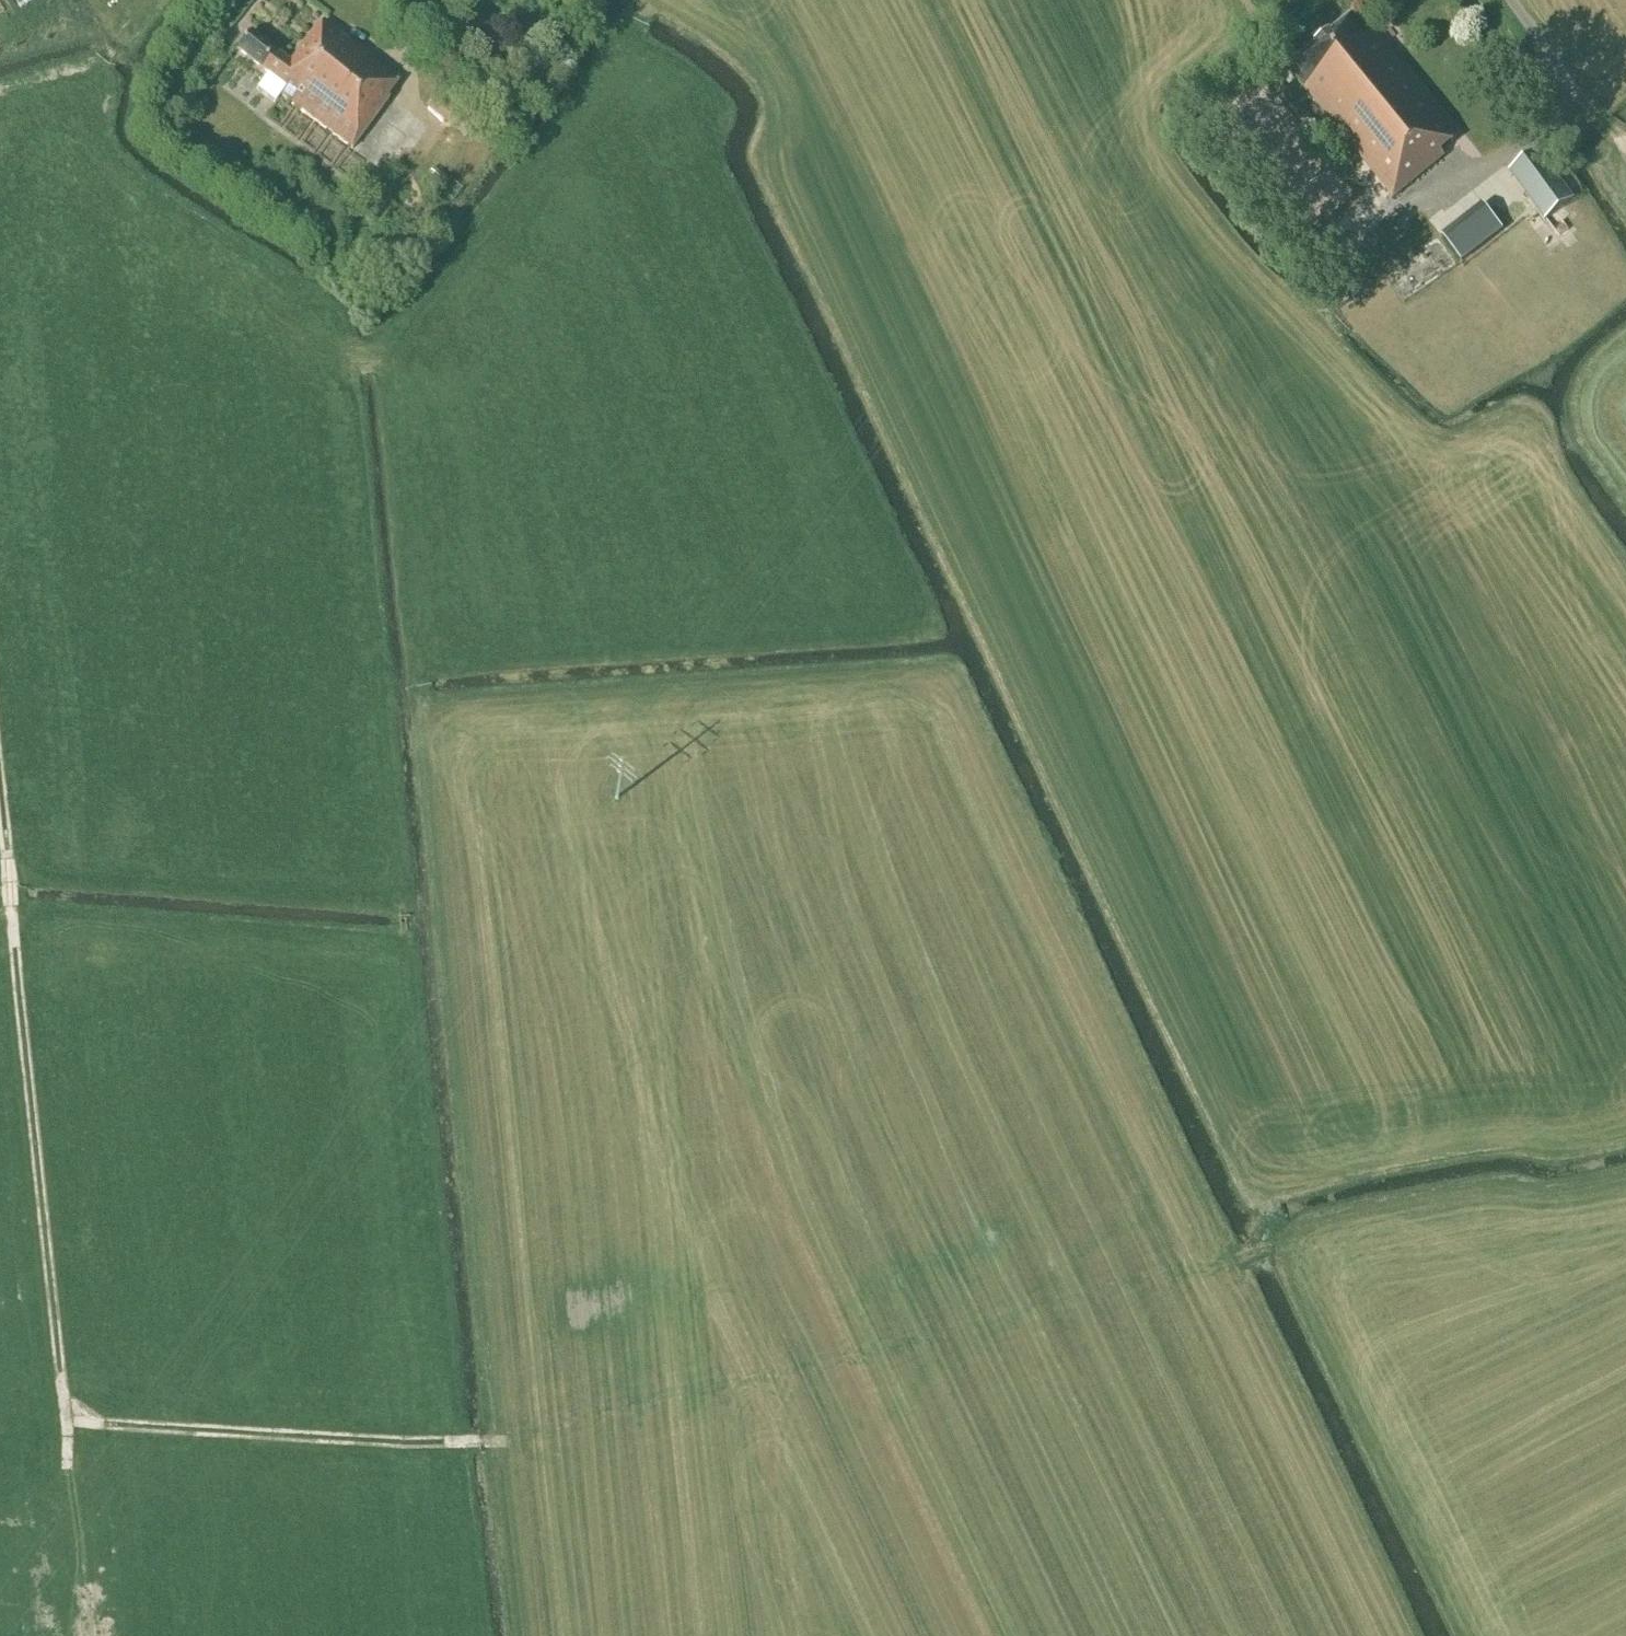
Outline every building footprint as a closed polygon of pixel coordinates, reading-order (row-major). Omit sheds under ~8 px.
[(1394,198),(1429,169),(1445,156),(1441,152),(1459,137),(1357,12),(1288,69),(1394,198)] [(399,83),(323,23),(290,64),(251,33),(237,50),(285,89),(279,96),(351,151),(389,101),(387,99),(399,83)] [(481,120),(439,92),(425,113),(467,141),(481,120)] [(1544,221),(1573,200),(1537,150),(1509,171),(1544,221)] [(1503,230),(1483,204),(1441,236),(1462,263),(1503,230)]
